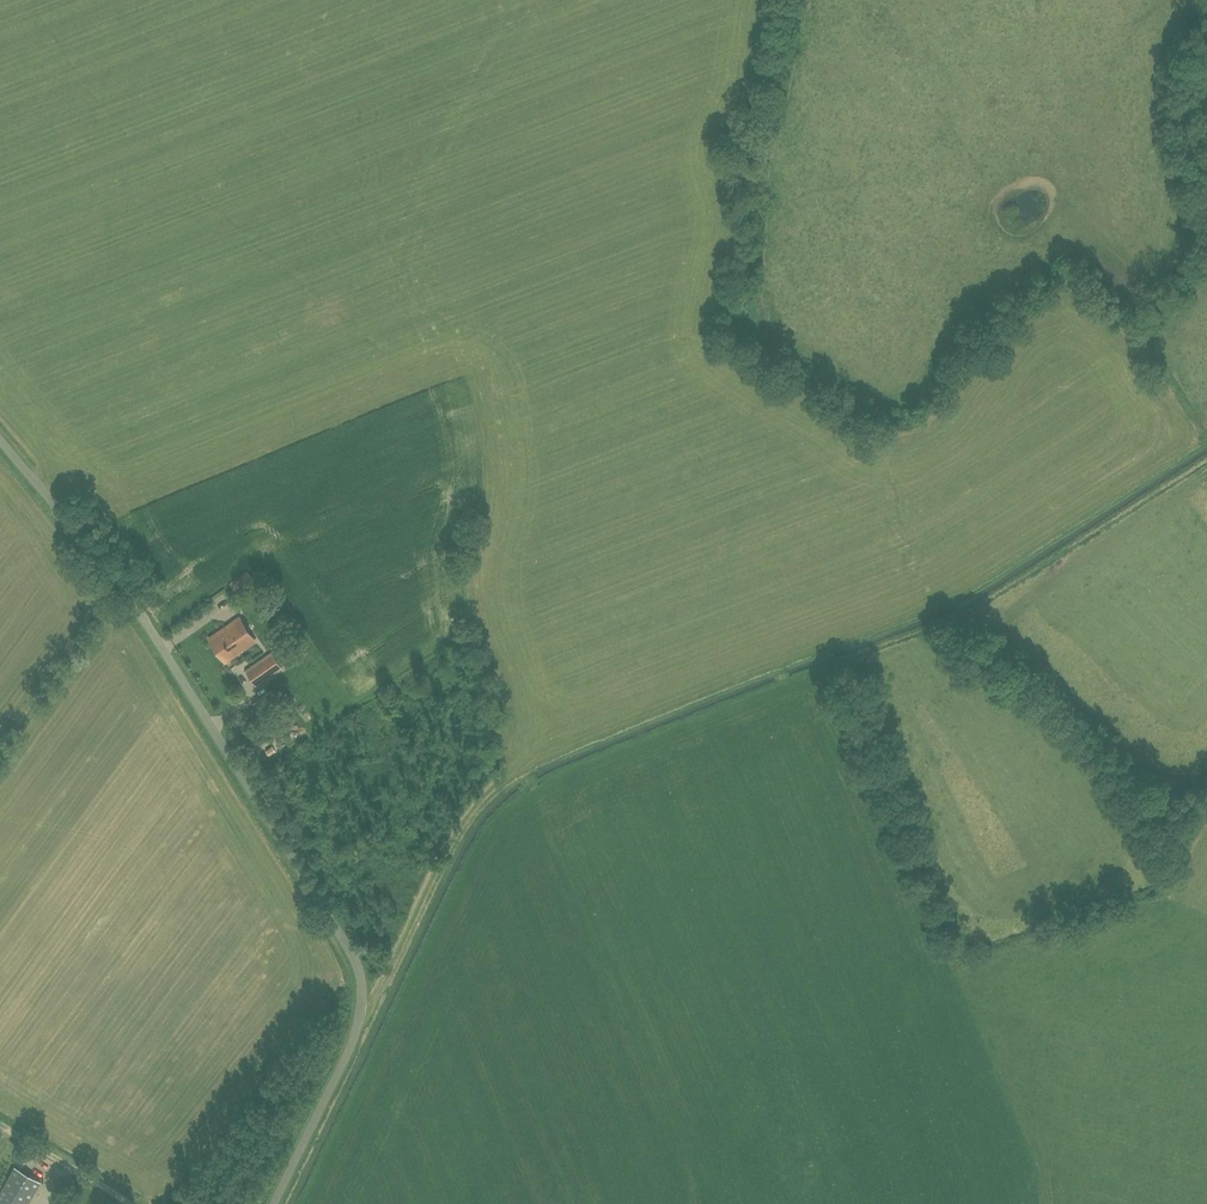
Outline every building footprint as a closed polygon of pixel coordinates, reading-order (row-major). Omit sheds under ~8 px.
[(242,588),(235,578),(229,582),(236,592),(242,588)] [(226,662),(256,641),(239,617),(209,638),(226,662)] [(282,666),(271,651),(246,669),(258,685),(282,666)] [(223,692),(212,701),(224,715),(235,706),(223,692)] [(268,724),(282,714),(267,693),(253,704),(268,724)] [(41,1181),(16,1166),(0,1193),(0,1203),(28,1203),(41,1181)]
